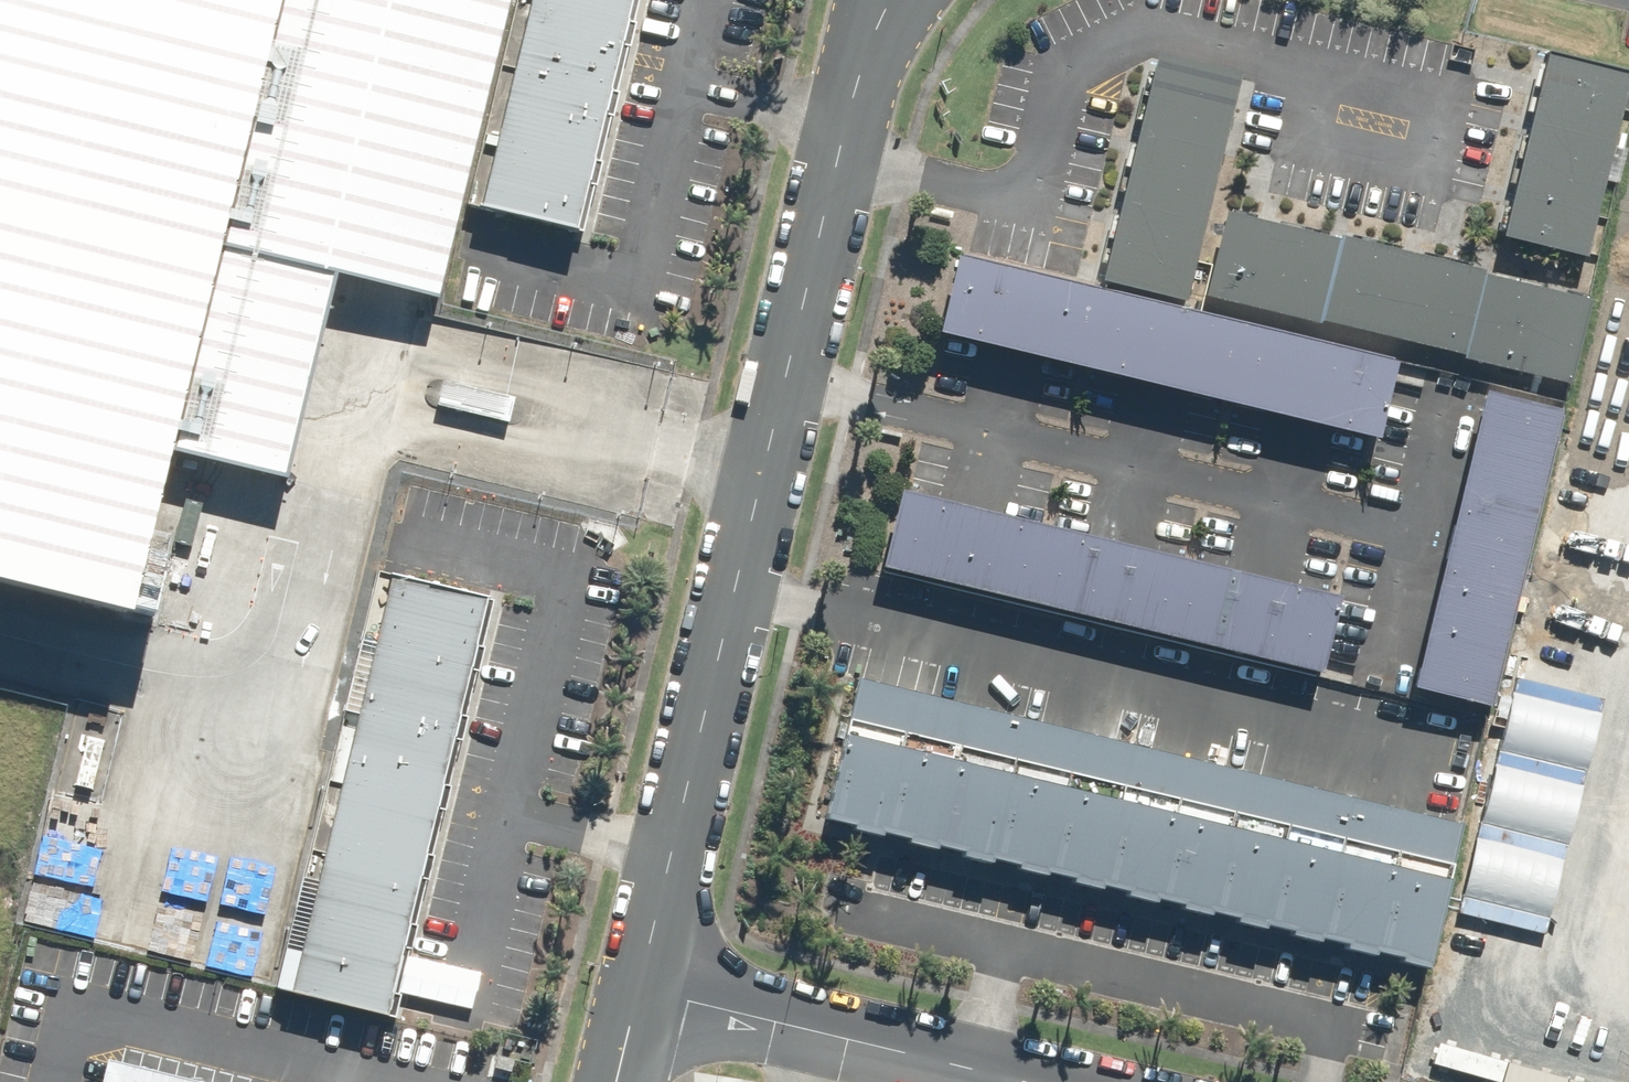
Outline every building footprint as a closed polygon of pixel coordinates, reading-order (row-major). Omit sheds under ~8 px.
[(138,639),(152,578),(123,571),(151,452),(162,408),(173,363),(186,310),(201,250),(216,187),(230,130),(243,75),(256,20),(261,0),(0,0),(0,606),(138,639)] [(151,452),(274,483),(323,287),(421,306),(497,0),(261,0),(256,20),(243,75),(230,130),(216,187),(201,250),(186,310),(173,363),(162,408),(151,452)] [(510,43),(611,67),(627,0),(520,0),(510,43)] [(611,67),(510,43),(490,128),(591,152),(611,67)] [(1540,55),(1498,238),(1594,259),(1628,104),(1628,76),(1540,55)] [(1243,77),(1156,57),(1105,280),(1192,299),(1243,77)] [(591,152),(490,128),(470,214),(571,237),(591,152)] [(1593,297),(1230,215),(1209,305),(1573,388),(1593,297)] [(1017,282),(944,265),(935,303),(1008,320),(1017,282)] [(1090,299),(1017,282),(1008,320),(1081,337),(1090,299)] [(1163,316),(1090,299),(1081,337),(1154,354),(1163,316)] [(1008,320),(935,303),(926,342),(999,359),(1008,320)] [(1236,333),(1163,316),(1154,354),(1227,371),(1236,333)] [(1081,337),(1008,320),(999,359),(1072,376),(1081,337)] [(1310,350),(1236,333),(1227,371),(1300,388),(1310,350)] [(1154,354),(1081,337),(1072,376),(1145,393),(1154,354)] [(1383,367),(1310,350),(1300,388),(1374,405),(1383,367)] [(1227,371),(1154,354),(1145,393),(1218,410),(1227,371)] [(1300,388),(1227,371),(1218,410),(1291,427),(1300,388)] [(1374,405),(1300,388),(1291,427),(1364,444),(1374,405)] [(1471,398),(1454,473),(1492,482),(1509,407),(1471,398)] [(1509,407),(1492,482),(1530,490),(1547,415),(1509,407)] [(1454,473),(1437,548),(1475,557),(1492,482),(1454,473)] [(1492,482),(1475,557),(1513,565),(1530,490),(1492,482)] [(964,518),(892,501),(883,539),(955,556),(964,518)] [(1037,535),(964,518),(955,556),(1028,573),(1037,535)] [(1110,552),(1037,535),(1028,573),(1101,591),(1110,552)] [(955,556),(883,539),(874,577),(946,594),(955,556)] [(1437,548),(1420,623),(1458,632),(1475,557),(1437,548)] [(1183,570),(1110,552),(1101,591),(1174,608),(1183,570)] [(1028,573),(955,556),(946,594),(1019,611),(1028,573)] [(1475,557),(1458,632),(1495,641),(1513,565),(1475,557)] [(1256,587),(1183,570),(1174,608),(1247,625),(1256,587)] [(1101,591),(1028,573),(1019,611),(1092,629),(1101,591)] [(470,607),(371,585),(355,653),(454,676),(470,607)] [(1329,604),(1256,587),(1247,625),(1319,642),(1329,604)] [(1174,608),(1101,591),(1092,629),(1165,646),(1174,608)] [(1247,625),(1174,608),(1165,646),(1238,663),(1247,625)] [(1420,623),(1402,698),(1440,707),(1458,632),(1420,623)] [(1319,642),(1247,625),(1238,663),(1310,680),(1319,642)] [(1458,632),(1440,707),(1478,716),(1495,641),(1458,632)] [(454,676),(355,653),(340,722),(439,744),(454,676)] [(881,688),(854,681),(818,830),(873,843),(909,694),(881,688)] [(936,701),(909,694),(873,843),(927,856),(963,707),(936,701)] [(991,714),(963,707),(927,856),(982,869),(1018,720),(991,714)] [(1045,727),(1018,720),(982,869),(1037,882),(1073,733),(1045,727)] [(439,744),(340,722),(324,790),(423,813),(439,744)] [(1100,740),(1073,733),(1037,882),(1091,895),(1127,746),(1100,740)] [(1155,753),(1127,746),(1091,895),(1146,908),(1182,759),(1155,753)] [(1209,766),(1182,759),(1146,908),(1201,922),(1237,773),(1209,766)] [(1264,779),(1237,773),(1201,922),(1256,935),(1291,786),(1264,779)] [(1319,792),(1291,786),(1256,935),(1310,948),(1346,799),(1319,792)] [(423,813),(324,790),(308,859),(407,881),(423,813)] [(1373,805),(1346,799),(1310,948),(1365,961),(1401,812),(1373,805)] [(1428,818),(1401,812),(1365,961),(1420,974),(1455,825),(1428,818)] [(407,881),(308,859),(293,927),(392,950),(407,881)] [(392,950),(293,927),(277,996),(376,1018),(392,950)] [(87,1081),(122,1081),(89,1074),(87,1081)]
